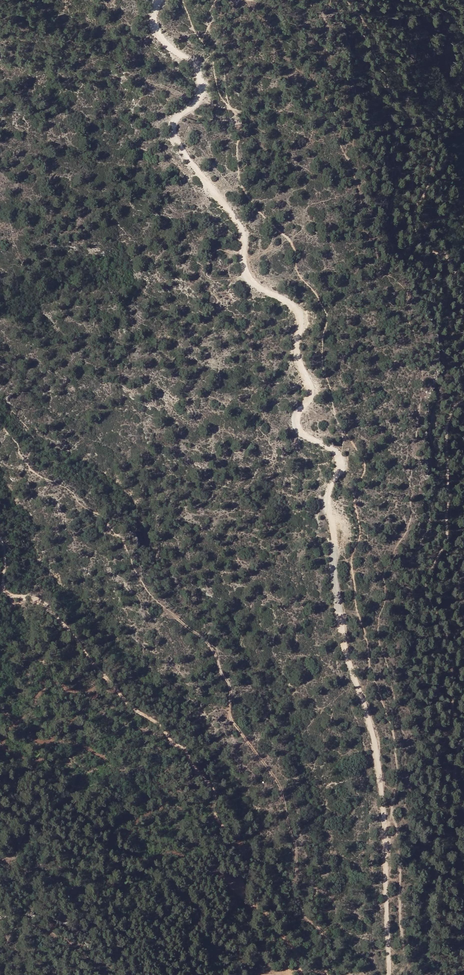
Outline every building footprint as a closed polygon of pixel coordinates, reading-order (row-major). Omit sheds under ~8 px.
[(328,536),(328,535),(328,534),(327,533),(327,532),(326,532),(325,531),(324,531),(323,531),(322,531),(321,532),(320,533),(319,533),(319,534),(319,535),(319,536),(319,537),(319,538),(320,538),(321,539),(322,540),(323,540),(324,540),(325,540),(326,539),(327,539),(327,538),(328,537),(328,536)]
